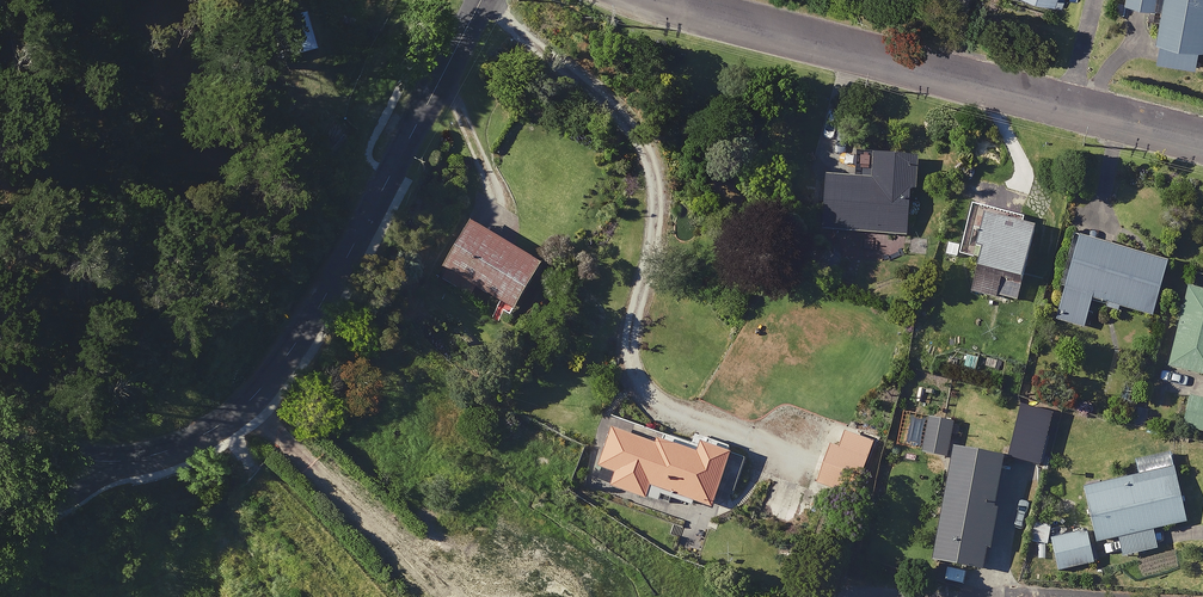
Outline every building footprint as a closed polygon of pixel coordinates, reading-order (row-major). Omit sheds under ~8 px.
[(1160,5),(1151,61),(1198,69),(1202,37),(1202,0),(1131,0),(1160,5)] [(313,49),(301,10),(276,17),(287,56),(313,49)] [(910,154),(872,150),(870,179),(823,174),(818,227),(902,235),(910,154)] [(954,256),(971,261),(964,289),(1009,300),(1016,272),(1030,218),(968,203),(954,256)] [(537,261),(465,220),(439,265),(451,271),(444,282),(466,294),(471,284),(511,306),(537,261)] [(1161,257),(1073,235),(1052,318),(1080,326),(1087,297),(1147,312),(1161,257)] [(1182,284),(1164,366),(1202,374),(1202,288),(1182,284)] [(1184,396),(1177,425),(1202,430),(1202,400),(1184,396)] [(927,557),(978,566),(982,543),(986,544),(993,505),(989,505),(999,451),(952,442),(955,422),(926,416),(919,450),(946,455),(927,557)] [(664,503),(667,495),(690,503),(691,500),(707,505),(713,488),(726,451),(695,440),(692,447),(609,419),(594,464),(612,470),(607,484),(664,503)] [(1182,521),(1166,449),(1130,457),(1134,473),(1081,485),(1093,541),(1115,536),(1119,556),(1154,549),(1149,528),(1182,521)] [(818,499),(766,480),(753,516),(806,534),(818,499)] [(1043,547),(1046,521),(1027,518),(1024,545),(1043,547)] [(1090,563),(1083,531),(1049,538),(1055,570),(1090,563)]
